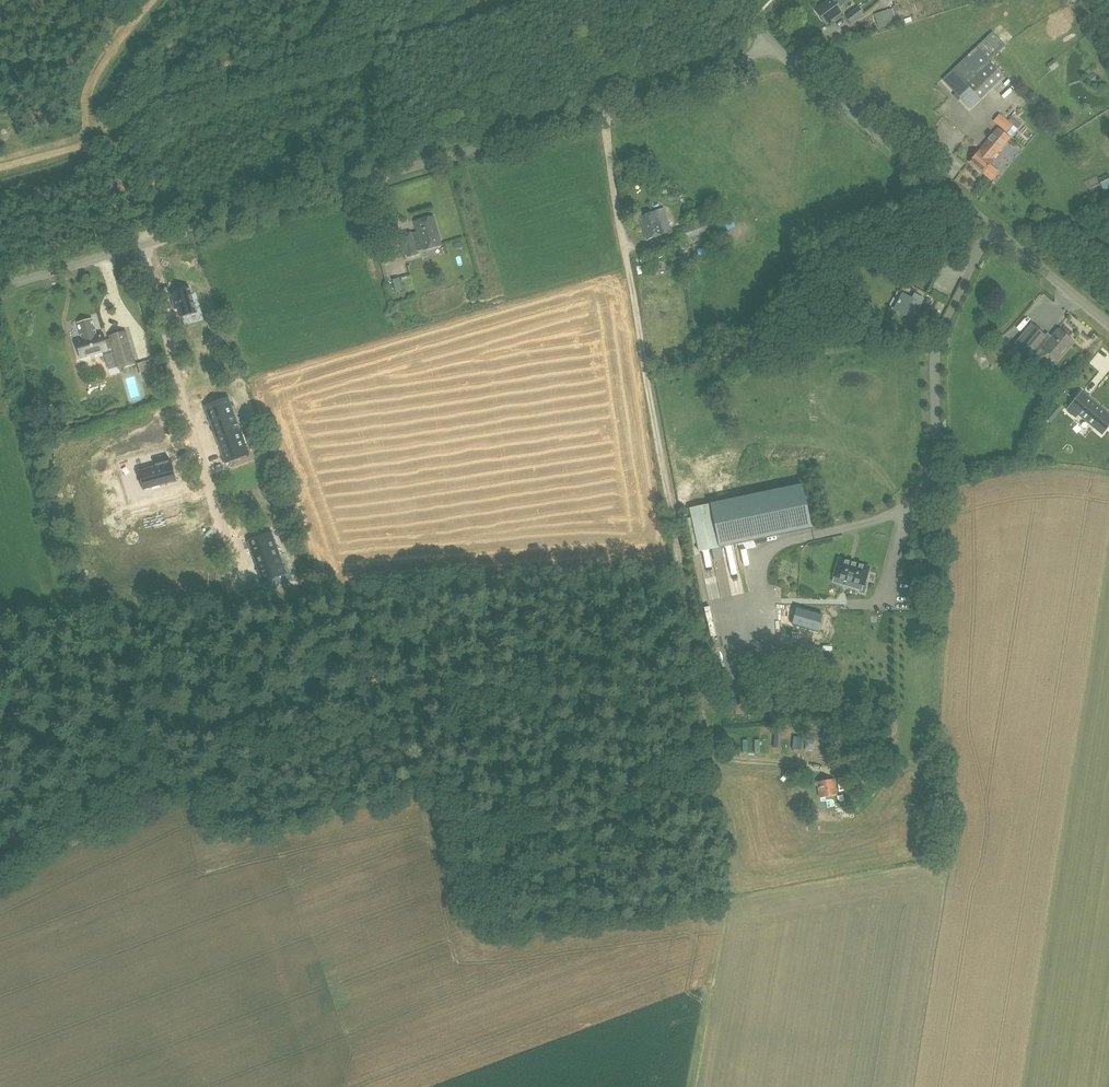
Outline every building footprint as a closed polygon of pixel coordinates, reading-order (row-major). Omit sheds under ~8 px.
[(844,11),(841,7),(848,1),(847,0),(829,0),(815,11),(826,25),(844,11)] [(864,15),(858,7),(845,16),(851,24),(864,15)] [(879,29),(899,22),(894,8),(874,14),(879,29)] [(1004,78),(976,47),(942,79),(969,110),(1004,78)] [(1054,60),(1047,65),(1052,72),(1059,66),(1054,60)] [(1093,74),(1087,77),(1093,85),(1098,81),(1093,74)] [(1017,82),(1010,75),(997,88),(1004,96),(1017,82)] [(1010,102),(1020,92),(1015,87),(1005,96),(1010,102)] [(1009,121),(999,113),(993,121),(1002,128),(1009,121)] [(1009,139),(997,129),(970,163),(983,174),(993,162),(991,160),(1009,139)] [(1097,179),(1104,192),(1108,189),(1108,174),(1097,179)] [(658,211),(639,217),(646,240),(665,234),(658,211)] [(666,225),(672,224),(669,212),(663,213),(666,225)] [(432,216),(414,222),(418,232),(411,234),(411,233),(401,235),(408,257),(418,253),(417,251),(422,249),(423,250),(441,245),(432,216)] [(434,259),(444,255),(442,248),(432,252),(434,259)] [(384,263),(380,264),(386,281),(389,280),(384,263)] [(402,290),(399,278),(393,279),(394,284),(388,286),(391,298),(398,296),(396,291),(402,290)] [(923,293),(921,298),(918,302),(922,304),(919,310),(931,318),(934,313),(938,315),(940,311),(936,309),(943,298),(942,297),(945,291),(934,284),(927,295),(923,293)] [(174,292),(170,293),(175,309),(178,308),(181,317),(197,313),(190,287),(173,292),(174,292)] [(112,350),(117,369),(133,365),(124,332),(108,336),(109,340),(104,341),(102,334),(96,336),(91,320),(76,324),(80,341),(74,342),(79,359),(112,350)] [(1015,343),(1030,355),(1039,345),(1042,348),(1048,341),(1045,338),(1046,337),(1030,324),(1015,343)] [(1073,344),(1057,331),(1048,341),(1042,348),(1058,361),(1073,344)] [(229,399),(250,398),(250,390),(229,391),(229,399)] [(1066,410),(1076,418),(1078,415),(1100,433),(1108,423),(1108,414),(1082,391),(1066,410)] [(222,399),(204,405),(210,423),(235,414),(231,403),(225,405),(222,399)] [(1043,417),(1050,423),(1062,410),(1054,404),(1043,417)] [(235,414),(210,423),(216,439),(235,432),(235,431),(233,425),(238,424),(235,414)] [(235,432),(216,439),(224,463),(239,458),(236,451),(247,447),(240,430),(235,431),(235,432)] [(82,447),(65,455),(67,460),(61,463),(64,469),(87,458),(82,447)] [(156,466),(140,470),(143,482),(149,480),(151,488),(176,481),(171,462),(168,463),(166,455),(154,459),(156,466)] [(699,465),(687,470),(693,485),(705,481),(699,465)] [(811,527),(801,484),(689,508),(692,518),(699,551),(811,527)] [(70,514),(79,514),(77,485),(68,486),(70,514)] [(261,535),(247,540),(256,565),(281,556),(274,538),(264,542),(261,535)] [(80,543),(83,548),(91,545),(89,540),(80,543)] [(771,540),(761,542),(763,550),(773,547),(771,540)] [(281,556),(256,565),(262,582),(281,575),(278,567),(284,565),(281,556)] [(284,558),(286,566),(293,564),(291,556),(284,558)] [(734,572),(741,570),(738,558),(731,560),(734,572)] [(839,558),(833,576),(835,577),(833,582),(861,590),(863,585),(864,585),(870,567),(839,558)] [(822,615),(796,608),(792,624),(817,632),(822,615)] [(835,779),(817,782),(820,798),(837,796),(835,779)]
